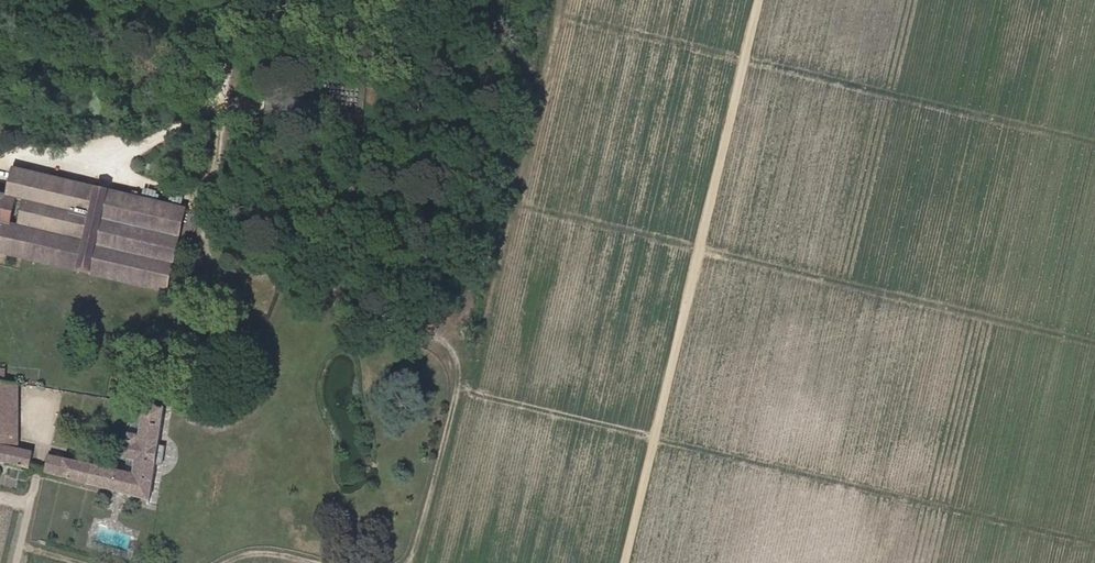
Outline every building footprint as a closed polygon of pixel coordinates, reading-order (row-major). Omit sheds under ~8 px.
[(8,170),(2,195),(0,194),(0,252),(161,291),(180,209),(8,170)] [(0,380),(0,431),(15,431),(16,382),(0,380)] [(152,461),(156,441),(161,406),(141,403),(140,412),(136,434),(127,433),(126,441),(122,441),(120,457),(132,459),(130,476),(46,454),(41,473),(147,498),(152,461)] [(127,433),(136,434),(140,412),(131,411),(127,433)] [(15,431),(0,431),(0,463),(25,470),(31,447),(15,441),(15,431)] [(163,443),(156,441),(152,461),(160,463),(163,443)]
